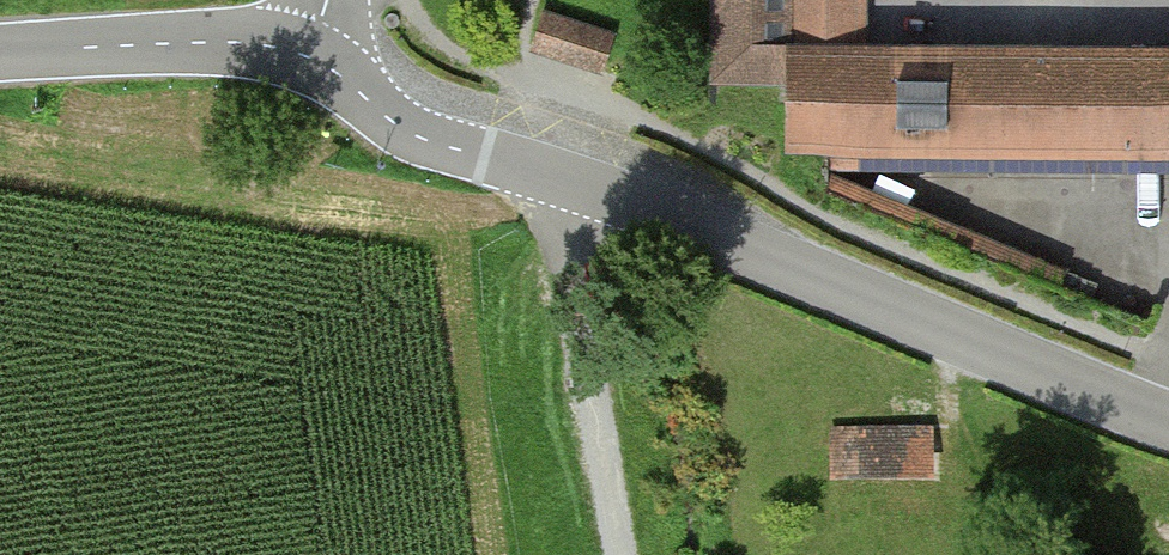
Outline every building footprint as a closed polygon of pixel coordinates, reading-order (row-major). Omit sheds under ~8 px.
[(1168,144),(1168,50),(860,48),(861,0),(719,0),(719,76),(793,77),(793,141),(827,141),(1168,144)] [(610,35),(545,14),(534,46),(600,67),(610,35)] [(833,419),(835,470),(941,465),(939,415),(833,419)]
